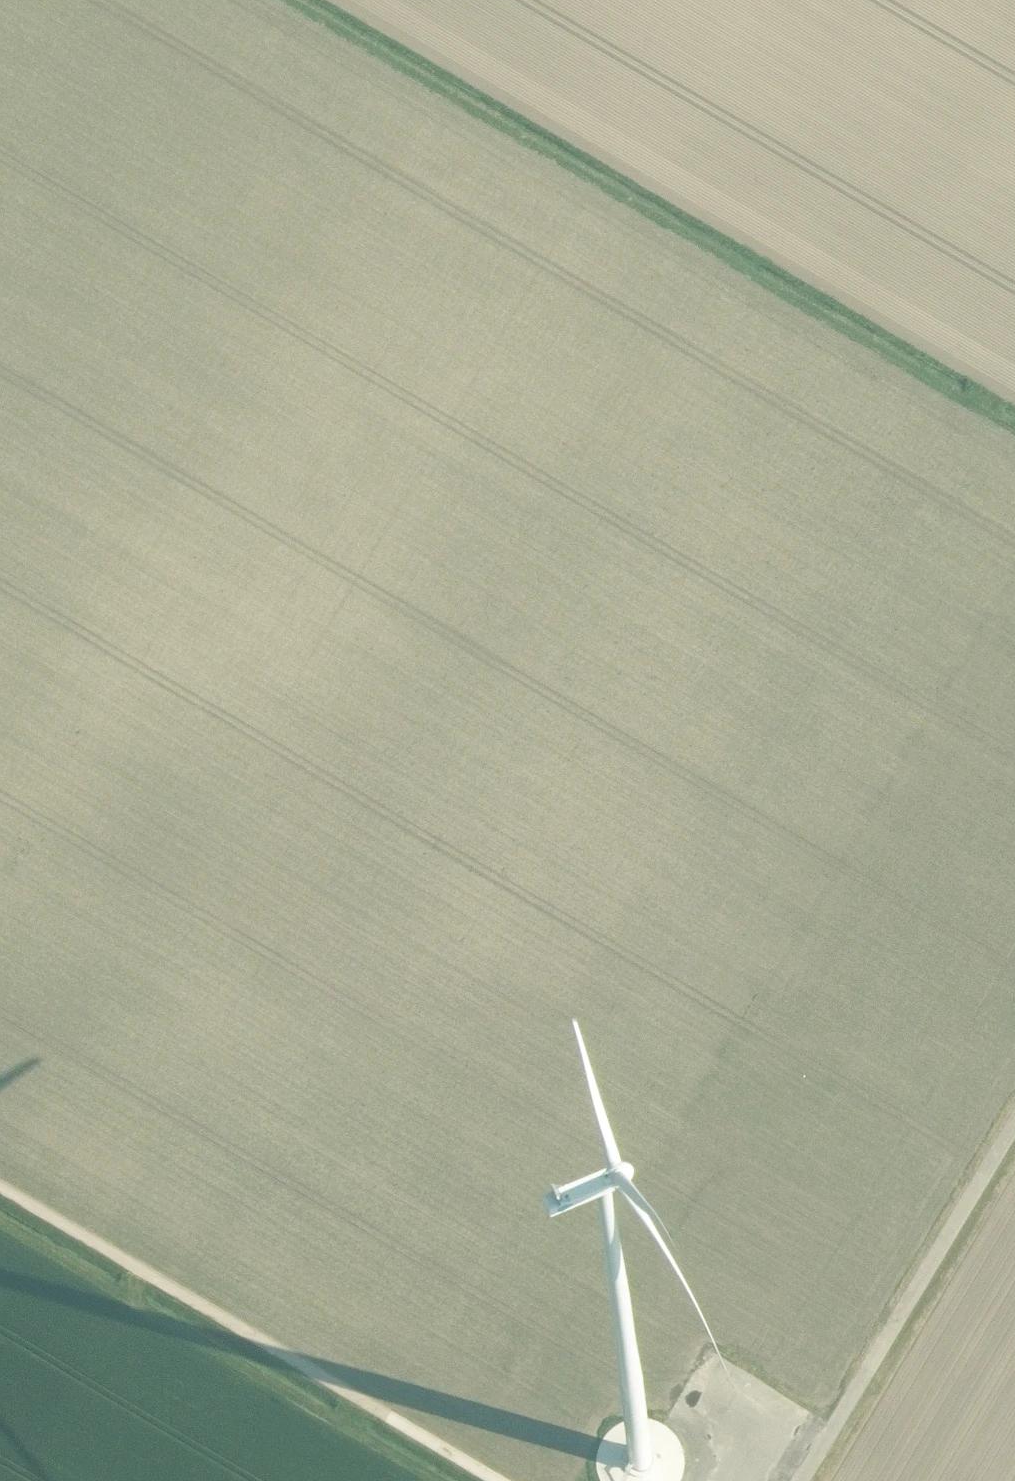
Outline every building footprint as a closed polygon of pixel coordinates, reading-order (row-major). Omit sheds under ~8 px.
[(651,1463),(651,1461),(651,1459),(651,1457),(650,1456),(649,1454),(648,1452),(646,1451),(645,1450),(643,1449),(641,1449),(639,1449),(637,1449),(635,1450),(634,1450),(632,1451),(630,1452),(629,1454),(628,1456),(627,1457),(627,1459),(627,1461),(627,1463),(627,1465),(628,1467),(629,1468),(630,1470),(632,1471),(634,1472),(635,1473),(637,1473),(639,1473),(641,1473),(643,1473),(645,1472),(646,1471),(648,1470),(649,1468),(650,1467),(651,1465),(651,1463)]
